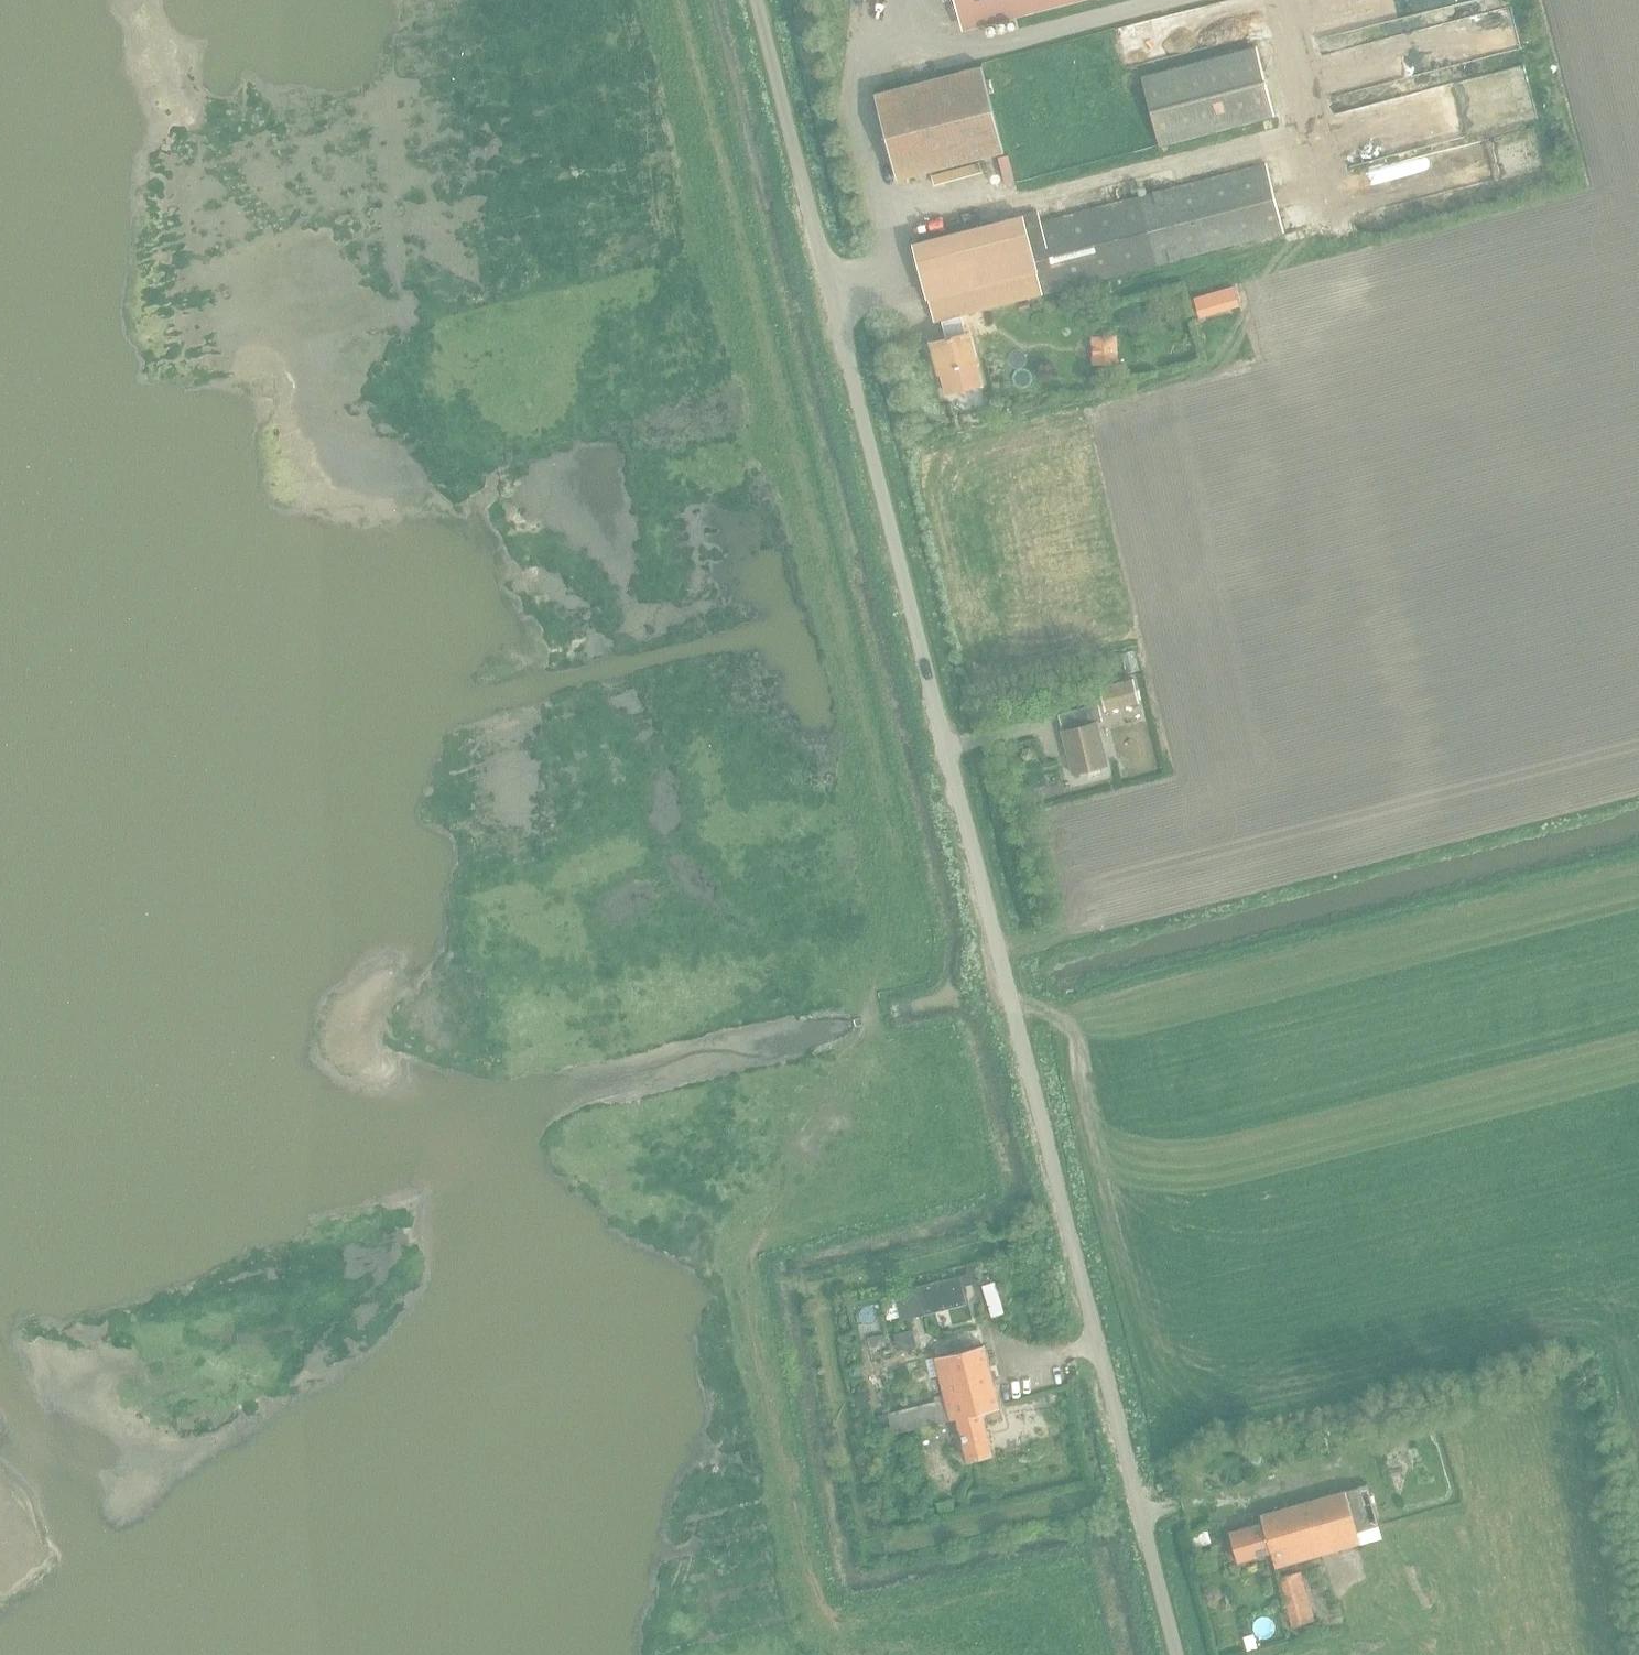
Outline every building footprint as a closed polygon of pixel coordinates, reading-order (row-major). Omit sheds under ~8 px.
[(968,24),(1062,0),(963,0),(968,24)] [(1143,79),(1160,146),(1275,117),(1257,50),(1143,79)] [(875,93),(897,179),(1004,151),(982,65),(875,93)] [(998,159),(1005,184),(1015,181),(1008,156),(998,159)] [(960,317),(1283,233),(1266,168),(1041,226),(1037,213),(913,245),(933,322),(940,320),(946,340),(931,343),(939,373),(977,363),(970,335),(965,336),(960,317)] [(1195,299),(1201,318),(1239,307),(1234,287),(1195,299)] [(1122,653),(1127,674),(1140,670),(1135,650),(1122,653)] [(1099,686),(1104,708),(1138,700),(1133,678),(1099,686)] [(1057,713),(1072,773),(1107,764),(1097,722),(1102,721),(1098,703),(1057,713)] [(982,1282),(992,1314),(1005,1310),(995,1278),(982,1282)] [(896,1296),(902,1321),(968,1304),(962,1280),(896,1296)] [(982,1415),(1002,1410),(985,1345),(927,1360),(930,1374),(939,1372),(945,1396),(878,1413),(881,1426),(892,1423),(893,1430),(921,1423),(922,1429),(934,1426),(933,1421),(950,1417),(952,1422),(959,1420),(970,1463),(993,1457),(982,1415)] [(1271,1555),(1276,1571),(1361,1546),(1358,1535),(1380,1529),(1367,1487),(1261,1518),(1263,1525),(1230,1535),(1239,1564),(1271,1555)] [(1316,1565),(1306,1567),(1311,1588),(1321,1586),(1316,1565)] [(1279,1582),(1294,1631),(1315,1624),(1301,1575),(1279,1582)]
